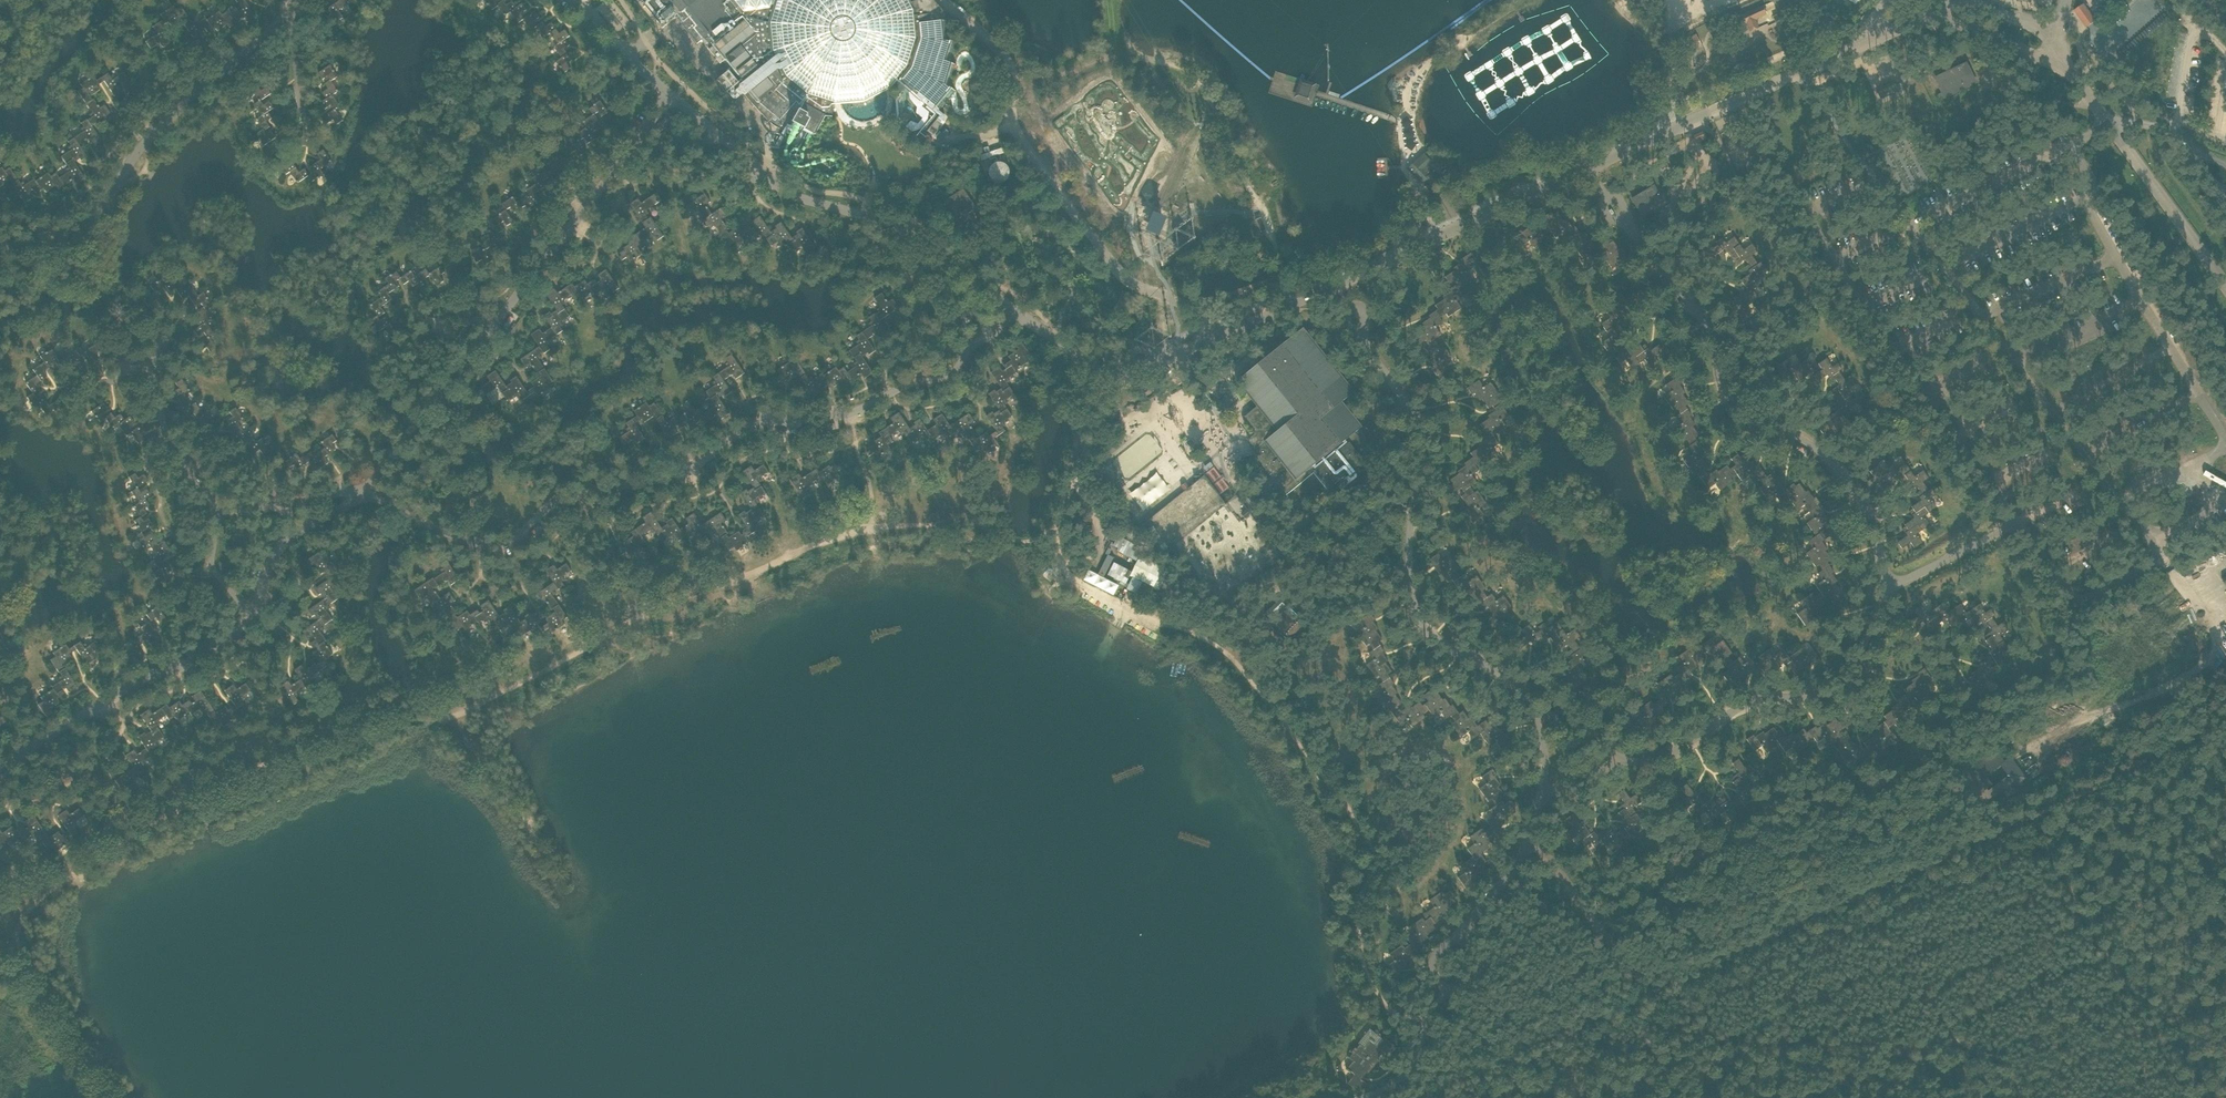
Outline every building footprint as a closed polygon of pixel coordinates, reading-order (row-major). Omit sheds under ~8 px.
[(230,16),(235,25),(244,19),(247,23),(255,17),(245,1),(244,0),(238,0),(236,2),(241,9),(230,16)] [(334,4),(338,10),(349,4),(347,0),(338,0),(339,1),(334,4)] [(497,6),(497,5),(497,4),(495,1),(496,0),(483,0),(491,11),(497,6)] [(505,16),(510,12),(517,7),(512,1),(507,5),(503,0),(497,4),(497,5),(497,6),(505,16)] [(720,63),(725,59),(747,87),(742,91),(752,104),(768,121),(774,125),(792,138),(795,140),(804,145),(809,137),(811,137),(815,139),(824,120),(833,121),(833,108),(843,108),(865,105),(886,94),(892,88),(896,82),(899,85),(905,91),(906,92),(907,93),(910,97),(915,105),(919,106),(918,116),(924,122),(915,127),(912,125),(905,134),(924,150),(932,142),(923,133),(937,114),(933,111),(935,108),(939,111),(955,91),(950,89),(954,71),(956,67),(956,66),(950,64),(956,42),(947,41),(945,14),(933,0),(916,0),(910,3),(908,0),(643,0),(641,1),(662,27),(675,17),(696,44),(704,38),(712,47),(709,49),(720,63)] [(2029,9),(2037,3),(2038,0),(2006,0),(2005,4),(2029,9)] [(519,24),(522,21),(521,20),(524,18),(521,14),(527,10),(522,3),(517,7),(510,12),(519,24)] [(338,10),(334,4),(328,8),(331,13),(326,17),(330,23),(342,16),(338,10)] [(2083,4),(2074,10),(2076,13),(2085,7),(2083,4)] [(163,19),(158,22),(161,26),(167,22),(170,26),(180,19),(186,15),(180,6),(175,10),(173,6),(160,14),(163,19)] [(219,11),(206,19),(210,25),(204,29),(207,32),(214,27),(216,31),(227,24),(229,28),(235,25),(230,16),(226,12),(221,15),(219,11)] [(530,31),(537,26),(534,21),(539,17),(535,11),(524,18),(521,20),(522,21),(530,31)] [(1730,20),(1735,29),(1746,25),(1749,32),(1759,28),(1751,11),(1730,20)] [(1775,22),(1781,20),(1779,14),(1773,17),(1775,22)] [(193,25),(186,15),(180,19),(195,42),(203,36),(200,31),(204,29),(210,25),(206,19),(205,17),(193,25)] [(2093,18),(2084,24),(2086,27),(2095,21),(2093,18)] [(161,26),(158,22),(152,27),(156,34),(145,42),(150,49),(159,43),(162,47),(171,41),(161,26)] [(545,37),(550,34),(556,29),(552,22),(546,27),(543,22),(537,26),(545,37)] [(550,34),(557,44),(565,38),(566,39),(570,36),(565,29),(560,33),(556,29),(550,34)] [(1695,33),(1686,38),(1690,47),(1700,43),(1695,33)] [(553,47),(561,58),(568,53),(565,49),(567,47),(570,45),(566,39),(565,38),(557,44),(553,47)] [(568,53),(561,58),(557,61),(565,73),(571,68),(568,63),(572,60),(568,53)] [(1936,78),(1945,97),(1976,83),(1966,63),(1936,78)] [(327,76),(330,80),(331,81),(337,77),(333,72),(335,71),(330,65),(318,74),(322,80),(327,76)] [(107,73),(101,77),(103,81),(113,96),(123,90),(119,86),(127,81),(122,73),(112,80),(107,73)] [(77,92),(85,104),(92,100),(89,97),(100,90),(97,85),(103,81),(101,77),(96,81),(93,76),(80,85),(82,88),(77,92)] [(322,93),(326,99),(332,95),(338,91),(331,81),(330,80),(324,84),(327,89),(322,93)] [(1886,88),(1884,85),(1878,88),(1882,99),(1902,90),(1899,83),(1886,88)] [(251,90),(259,101),(261,100),(271,94),(267,87),(261,90),(258,86),(251,90)] [(330,105),(333,110),(334,111),(336,110),(340,107),(332,95),(326,99),(320,103),(324,109),(330,105)] [(93,116),(87,120),(91,126),(110,114),(104,105),(99,108),(93,99),(92,100),(85,104),(93,116)] [(254,104),(262,116),(269,112),(274,108),(270,102),(265,105),(261,100),(259,101),(254,104)] [(588,108),(592,115),(594,114),(595,114),(598,112),(601,117),(608,112),(600,100),(588,108)] [(334,111),(333,110),(323,117),(327,124),(333,120),(337,125),(343,121),(336,110),(334,111)] [(256,119),(263,130),(264,131),(270,127),(267,122),(273,118),(269,112),(262,116),(256,119)] [(582,122),(586,128),(587,127),(591,133),(597,129),(593,123),(598,120),(595,114),(594,114),(592,115),(582,122)] [(84,130),(73,137),(78,145),(87,139),(91,144),(99,138),(91,126),(87,120),(86,119),(80,123),(84,130)] [(575,135),(578,140),(579,140),(580,141),(584,138),(588,143),(595,139),(591,133),(587,127),(586,128),(575,135)] [(264,131),(263,130),(257,133),(264,145),(276,138),(271,131),(267,134),(264,131)] [(60,156),(66,164),(77,157),(79,159),(80,161),(86,157),(78,145),(73,137),(67,142),(71,149),(60,156)] [(579,140),(578,140),(567,147),(572,154),(576,150),(580,156),(587,151),(580,141),(579,140)] [(320,160),(316,163),(320,169),(331,162),(323,150),(316,154),(320,160)] [(70,170),(58,178),(63,186),(72,180),(75,184),(84,179),(73,163),(79,159),(77,157),(66,164),(70,170)] [(284,176),(290,172),(296,168),(292,161),(286,165),(283,160),(276,164),(284,176)] [(312,172),(309,174),(307,175),(308,176),(312,182),(324,174),(320,169),(316,163),(309,167),(312,172)] [(10,180),(12,183),(17,180),(9,168),(4,171),(1,167),(0,168),(0,186),(10,180)] [(296,168),(290,172),(297,183),(308,176),(307,175),(309,174),(305,168),(299,172),(296,168)] [(532,178),(536,184),(540,190),(547,185),(544,180),(549,177),(544,171),(532,178)] [(47,173),(35,181),(39,186),(33,190),(35,193),(42,188),(45,192),(55,186),(58,189),(63,186),(58,178),(55,173),(50,176),(47,173)] [(22,187),(17,180),(12,183),(11,184),(23,203),(32,197),(29,193),(33,190),(39,186),(35,181),(34,179),(22,187)] [(525,191),(527,195),(532,203),(533,203),(540,199),(536,193),(540,190),(536,184),(525,191)] [(1632,199),(1641,214),(1663,201),(1654,186),(1632,199)] [(961,218),(959,214),(965,209),(968,213),(977,208),(964,188),(941,204),(954,223),(961,218)] [(630,204),(646,228),(647,229),(655,223),(650,217),(648,219),(644,212),(662,200),(657,192),(642,203),(638,198),(630,204)] [(696,208),(703,220),(712,214),(706,205),(711,202),(705,193),(687,205),(691,211),(696,208)] [(527,195),(517,202),(521,208),(525,205),(529,211),(536,207),(533,203),(532,203),(527,195)] [(498,224),(500,223),(504,221),(507,226),(514,222),(506,210),(510,207),(514,213),(521,208),(517,202),(516,202),(513,197),(501,204),(505,210),(499,214),(499,215),(494,218),(498,224)] [(713,223),(720,234),(727,230),(728,229),(722,220),(727,216),(721,208),(712,214),(703,220),(701,221),(705,227),(713,223)] [(1567,240),(1572,236),(1579,232),(1574,225),(1572,227),(1566,218),(1564,220),(1557,211),(1553,214),(1551,211),(1545,216),(1549,222),(1544,226),(1548,233),(1551,231),(1555,238),(1562,233),(1567,240)] [(762,233),(765,238),(772,233),(771,232),(760,216),(752,222),(755,226),(751,229),(746,232),(751,240),(762,233)] [(1153,217),(1146,231),(1148,232),(1150,233),(1161,237),(1166,223),(1153,217)] [(783,239),(786,245),(794,240),(792,238),(781,222),(775,226),(776,228),(771,232),(772,233),(765,238),(770,246),(783,239)] [(1545,235),(1548,233),(1544,226),(1541,222),(1532,228),(1530,226),(1522,232),(1520,230),(1514,234),(1522,246),(1529,241),(1534,248),(1547,239),(1545,235)] [(488,231),(492,237),(493,237),(497,243),(503,238),(499,233),(504,229),(500,223),(498,224),(488,231)] [(646,228),(636,234),(641,241),(652,234),(657,241),(664,237),(655,223),(647,229),(646,228)] [(738,248),(751,240),(746,232),(751,229),(749,225),(742,230),(739,226),(729,233),(727,230),(720,234),(728,247),(734,243),(738,248)] [(794,240),(786,245),(792,253),(804,245),(808,252),(815,247),(802,228),(796,232),(797,234),(792,238),(794,240)] [(1594,260),(1602,254),(1605,252),(1600,245),(1599,246),(1593,238),(1591,240),(1584,231),(1580,234),(1579,232),(1572,236),(1576,242),(1573,244),(1582,258),(1589,253),(1594,260)] [(643,254),(640,250),(645,247),(641,241),(636,234),(631,237),(633,241),(623,248),(625,250),(620,253),(621,255),(619,257),(621,261),(627,257),(630,262),(643,254)] [(480,244),(484,250),(485,249),(485,250),(490,247),(494,253),(500,248),(497,243),(493,237),(492,237),(480,244)] [(1727,252),(1734,262),(1742,256),(1736,247),(1739,244),(1734,237),(1725,243),(1721,238),(1715,242),(1717,245),(1724,255),(1727,252)] [(1605,252),(1602,254),(1611,267),(1618,262),(1623,269),(1634,261),(1630,254),(1627,256),(1622,248),(1619,249),(1613,240),(1609,243),(1607,240),(1600,245),(1605,252)] [(1720,257),(1724,255),(1717,245),(1713,248),(1708,241),(1699,247),(1702,251),(1693,257),(1698,263),(1707,257),(1712,264),(1716,261),(1713,257),(1718,254),(1720,257)] [(1745,268),(1747,271),(1757,264),(1752,256),(1757,252),(1751,244),(1744,249),(1740,244),(1739,244),(1736,247),(1742,256),(1734,262),(1736,261),(1738,264),(1745,259),(1749,265),(1745,268)] [(485,249),(484,250),(473,257),(477,263),(482,259),(486,265),(492,261),(485,250),(485,249)] [(1445,283),(1451,291),(1457,301),(1464,296),(1459,288),(1461,286),(1472,279),(1467,272),(1474,268),(1471,263),(1477,259),(1472,252),(1459,260),(1461,263),(1452,268),(1454,271),(1445,277),(1448,281),(1445,283)] [(1749,274),(1741,280),(1746,286),(1755,280),(1758,285),(1765,281),(1760,273),(1765,269),(1760,262),(1757,264),(1747,271),(1749,274)] [(429,274),(430,275),(437,286),(444,281),(440,275),(445,272),(441,266),(429,274)] [(415,276),(419,283),(423,288),(429,284),(426,278),(430,275),(429,274),(426,269),(415,276)] [(601,280),(597,282),(592,286),(595,291),(597,294),(608,286),(612,293),(619,288),(606,269),(597,275),(601,280)] [(411,271),(401,278),(400,278),(400,279),(404,284),(409,281),(413,287),(419,283),(415,276),(411,271)] [(385,279),(388,284),(393,291),(400,286),(396,281),(400,279),(400,278),(401,278),(396,272),(385,279)] [(184,288),(177,277),(166,284),(172,293),(176,290),(177,293),(184,288)] [(165,295),(162,290),(164,289),(166,288),(170,294),(172,293),(166,284),(162,278),(150,286),(153,292),(159,299),(165,295)] [(566,287),(572,295),(575,300),(580,296),(582,300),(595,291),(592,286),(597,282),(595,279),(588,284),(585,280),(575,287),(572,283),(566,287)] [(377,292),(381,298),(385,304),(392,299),(389,293),(393,291),(388,284),(377,292)] [(198,296),(190,285),(184,288),(177,293),(183,301),(187,299),(189,302),(198,296)] [(546,294),(557,310),(559,313),(565,309),(560,303),(572,295),(566,287),(558,293),(555,288),(546,294)] [(1429,315),(1430,318),(1437,327),(1443,323),(1439,318),(1445,314),(1447,317),(1461,308),(1457,301),(1451,291),(1443,297),(1444,299),(1435,305),(1438,309),(1429,315)] [(154,302),(159,299),(153,292),(143,299),(151,311),(157,307),(154,302)] [(200,304),(202,307),(203,307),(204,308),(210,304),(203,293),(198,296),(189,302),(193,308),(200,304)] [(881,308),(875,312),(880,320),(899,308),(893,299),(888,302),(882,293),(874,298),(881,308)] [(1612,308),(1609,310),(1616,319),(1623,314),(1627,311),(1630,315),(1634,312),(1629,305),(1638,299),(1634,293),(1625,299),(1621,293),(1613,299),(1619,307),(1614,311),(1612,308)] [(370,306),(377,316),(378,315),(379,317),(385,312),(381,307),(385,304),(381,298),(370,306)] [(194,320),(198,326),(205,322),(205,323),(211,319),(204,308),(203,307),(202,307),(197,311),(200,316),(194,320)] [(544,316),(552,327),(557,335),(563,331),(558,324),(570,316),(565,309),(559,313),(557,310),(552,314),(550,312),(544,316)] [(1601,324),(1607,332),(1611,329),(1617,338),(1623,333),(1625,332),(1618,323),(1625,318),(1623,314),(1616,319),(1609,310),(1606,312),(1610,317),(1601,324)] [(873,325),(862,332),(867,340),(877,333),(880,338),(888,332),(880,320),(875,312),(868,317),(873,325)] [(379,332),(384,328),(391,324),(386,317),(381,320),(379,317),(378,315),(377,316),(371,320),(379,332)] [(1425,340),(1427,343),(1434,339),(1439,336),(1434,328),(1437,327),(1430,318),(1422,323),(1424,326),(1415,332),(1417,336),(1414,337),(1419,344),(1425,340)] [(203,333),(206,338),(208,337),(212,334),(205,323),(205,322),(198,326),(193,330),(197,337),(203,333)] [(391,324),(384,328),(392,339),(404,331),(399,324),(394,328),(391,324)] [(531,335),(539,347),(544,354),(550,350),(545,343),(557,335),(552,327),(543,333),(540,329),(531,335)] [(1248,440),(1253,446),(1252,452),(1282,490),(1277,494),(1287,507),(1292,503),(1298,510),(1311,499),(1313,501),(1364,460),(1360,456),(1368,449),(1355,432),(1362,426),(1342,401),(1354,391),(1303,327),(1236,381),(1257,408),(1244,416),(1255,429),(1254,435),(1248,440)] [(1613,347),(1619,355),(1625,351),(1622,347),(1619,342),(1625,337),(1623,333),(1617,338),(1611,329),(1607,332),(1610,337),(1602,343),(1607,351),(1613,347)] [(849,351),(854,358),(860,354),(862,357),(867,353),(869,356),(875,351),(867,340),(862,332),(856,336),(861,343),(849,351)] [(208,337),(206,338),(196,345),(200,351),(206,348),(209,352),(215,348),(208,337)] [(1434,339),(1427,343),(1429,346),(1425,348),(1431,357),(1429,359),(1435,367),(1432,369),(1437,376),(1448,368),(1443,361),(1450,357),(1441,343),(1438,345),(1434,339)] [(1003,366),(1005,369),(1012,365),(1015,370),(1028,362),(1025,358),(1031,355),(1022,342),(1015,346),(1018,350),(1008,356),(1011,360),(1003,366)] [(95,344),(84,351),(85,353),(92,363),(98,359),(94,354),(99,350),(95,344)] [(1625,351),(1619,355),(1616,357),(1620,363),(1625,359),(1631,368),(1639,363),(1635,358),(1644,351),(1641,346),(1640,345),(1630,351),(1626,344),(1622,347),(1625,351)] [(1645,344),(1641,346),(1644,351),(1635,358),(1639,363),(1644,359),(1651,368),(1659,362),(1655,357),(1663,350),(1659,344),(1650,351),(1645,344)] [(81,347),(70,354),(74,360),(77,366),(84,362),(80,356),(85,353),(84,351),(81,347)] [(537,374),(539,373),(545,369),(537,358),(544,354),(539,347),(521,359),(526,368),(531,365),(537,374)] [(66,348),(56,355),(54,356),(54,357),(58,362),(63,359),(67,365),(74,360),(70,354),(66,348)] [(40,357),(43,362),(48,369),(54,364),(51,359),(54,357),(54,356),(56,355),(52,349),(40,357)] [(730,366),(719,373),(724,380),(732,375),(735,380),(745,374),(732,354),(725,359),(730,366)] [(858,365),(847,372),(852,380),(861,374),(864,379),(873,373),(862,357),(860,354),(854,358),(858,365)] [(1811,373),(1812,375),(1821,370),(1817,364),(1813,367),(1807,358),(1798,364),(1802,370),(1793,376),(1798,383),(1811,373)] [(1829,379),(1839,372),(1843,369),(1839,363),(1832,367),(1826,358),(1817,364),(1821,370),(1812,375),(1817,382),(1827,375),(1829,379)] [(1795,385),(1798,383),(1793,376),(1802,370),(1798,364),(1794,367),(1790,361),(1782,366),(1784,369),(1775,376),(1779,382),(1788,376),(1795,385)] [(32,369),(36,375),(40,382),(47,377),(43,371),(48,369),(43,362),(32,369)] [(797,374),(800,378),(807,374),(799,362),(793,366),(790,362),(778,370),(781,375),(775,379),(777,383),(782,379),(784,383),(797,374)] [(990,372),(1001,388),(1007,383),(1005,380),(1017,372),(1015,370),(1012,365),(1005,369),(1002,371),(999,366),(990,372)] [(836,367),(824,375),(827,381),(821,385),(823,388),(831,383),(834,387),(844,380),(846,384),(852,380),(847,372),(844,367),(839,371),(836,367)] [(534,387),(527,391),(530,395),(534,392),(537,397),(550,389),(548,385),(553,382),(545,369),(539,373),(541,376),(531,383),(534,387)] [(497,387),(501,394),(508,389),(507,386),(496,370),(487,376),(490,381),(481,387),(486,395),(497,387)] [(1844,380),(1839,372),(1829,379),(1831,381),(1834,379),(1838,385),(1832,390),(1834,393),(1838,391),(1844,399),(1850,395),(1847,390),(1856,385),(1850,376),(1844,380)] [(705,392),(710,400),(717,395),(719,398),(723,394),(725,397),(732,392),(724,380),(719,373),(712,377),(717,384),(705,392)] [(807,374),(800,378),(813,397),(821,392),(818,387),(821,385),(827,381),(824,375),(822,373),(811,381),(807,374)] [(25,383),(31,392),(33,395),(39,391),(35,385),(40,382),(36,375),(25,383)] [(508,389),(501,394),(506,401),(518,393),(523,400),(530,395),(527,391),(517,376),(510,380),(512,383),(507,386),(508,389)] [(1676,407),(1680,413),(1687,408),(1686,406),(1689,403),(1683,394),(1686,393),(1680,384),(1682,383),(1677,376),(1666,384),(1671,391),(1664,396),(1673,410),(1676,407)] [(177,399),(183,395),(189,391),(181,379),(175,383),(178,388),(173,392),(177,399)] [(1492,406),(1494,408),(1500,403),(1496,398),(1500,395),(1490,382),(1483,387),(1479,380),(1467,388),(1472,394),(1474,393),(1480,401),(1482,399),(1488,408),(1492,406)] [(988,394),(999,410),(1005,405),(1008,403),(1006,400),(1015,394),(1007,383),(1001,388),(996,392),(994,390),(988,394)] [(1839,404),(1836,406),(1843,416),(1844,417),(1850,413),(1847,409),(1856,403),(1850,395),(1844,399),(1838,391),(1834,393),(1832,394),(1839,404)] [(32,410),(39,405),(45,401),(41,395),(36,399),(33,395),(31,392),(24,397),(32,410)] [(178,413),(182,411),(191,405),(183,395),(177,399),(180,403),(174,407),(178,413)] [(715,406),(704,413),(709,421),(717,416),(720,421),(730,415),(719,398),(717,395),(710,400),(715,406)] [(45,401),(39,405),(46,417),(58,409),(54,402),(48,406),(45,401)] [(192,414),(195,418),(202,413),(195,402),(191,405),(182,411),(187,417),(192,414)] [(636,416),(632,419),(634,423),(641,419),(643,423),(653,416),(655,420),(663,415),(654,403),(649,406),(647,402),(633,411),(636,416)] [(99,423),(105,418),(104,417),(105,417),(102,413),(107,410),(102,403),(91,411),(99,423)] [(1480,430),(1485,437),(1491,432),(1493,436),(1506,427),(1502,420),(1508,415),(1500,403),(1494,408),(1496,410),(1487,416),(1489,418),(1480,424),(1483,428),(1480,430)] [(986,416),(996,431),(1003,427),(1006,425),(1004,422),(1012,416),(1005,405),(999,410),(994,414),(992,411),(986,416)] [(1843,416),(1836,406),(1832,409),(1834,412),(1830,415),(1827,411),(1823,414),(1828,421),(1819,427),(1823,433),(1831,428),(1835,434),(1843,428),(1837,420),(1843,416)] [(230,428),(237,423),(243,419),(235,408),(229,412),(232,416),(226,420),(230,428)] [(693,408),(680,416),(684,421),(677,425),(680,429),(687,424),(690,428),(701,421),(703,425),(709,421),(704,413),(700,408),(695,411),(693,408)] [(1686,439),(1690,445),(1697,440),(1695,438),(1699,435),(1693,426),(1695,425),(1690,416),(1692,415),(1687,408),(1680,413),(1676,417),(1680,423),(1673,428),(1683,442),(1686,439)] [(202,413),(195,418),(200,425),(205,421),(208,426),(215,422),(212,417),(213,416),(208,409),(202,413)] [(112,429),(118,425),(117,424),(124,419),(120,413),(113,418),(110,413),(105,417),(104,417),(105,418),(112,429)] [(893,424),(885,429),(890,437),(901,430),(905,436),(911,431),(909,428),(899,413),(890,419),(893,424)] [(969,413),(951,425),(956,431),(961,428),(967,438),(974,433),(969,425),(975,422),(969,413)] [(667,422),(663,415),(655,420),(668,439),(677,433),(674,428),(677,425),(684,421),(680,416),(679,414),(667,422)] [(936,424),(928,429),(934,437),(944,431),(948,437),(956,431),(951,425),(950,426),(942,414),(933,420),(936,424)] [(125,436),(130,433),(130,432),(131,431),(128,427),(134,423),(129,416),(124,419),(117,424),(118,425),(125,436)] [(645,439),(634,423),(632,419),(626,423),(631,431),(619,438),(624,446),(633,440),(636,444),(645,439)] [(921,421),(909,428),(911,431),(905,436),(910,443),(922,435),(927,443),(934,437),(928,429),(927,430),(921,421)] [(1367,438),(1377,430),(1371,421),(1361,430),(1367,438)] [(232,442),(236,439),(244,434),(237,423),(230,428),(233,432),(228,436),(232,442)] [(130,432),(130,433),(138,444),(145,439),(141,434),(146,431),(142,425),(131,431),(130,432)] [(977,437),(974,433),(967,438),(977,452),(983,448),(985,452),(998,443),(994,438),(1005,431),(1003,427),(996,431),(989,435),(987,431),(977,437)] [(893,442),(890,437),(885,429),(878,433),(881,437),(871,444),(872,445),(867,449),(869,451),(865,454),(867,458),(873,454),(876,459),(890,449),(888,446),(893,442)] [(246,442),(249,447),(256,442),(248,431),(244,434),(236,439),(240,446),(246,442)] [(1470,453),(1473,457),(1478,464),(1481,462),(1483,465),(1497,456),(1492,449),(1499,444),(1493,436),(1491,432),(1485,437),(1486,439),(1478,444),(1480,447),(1470,453)] [(321,442),(325,448),(329,454),(336,449),(332,444),(337,440),(333,434),(321,442)] [(256,442),(249,447),(253,453),(258,449),(262,454),(269,450),(261,438),(256,442)] [(1696,471),(1700,478),(1707,473),(1705,470),(1709,467),(1703,458),(1705,457),(1699,448),(1702,447),(1697,440),(1690,445),(1685,448),(1690,455),(1683,460),(1693,474),(1696,471)] [(325,448),(314,455),(320,463),(319,463),(322,467),(329,463),(325,457),(329,454),(325,448)] [(312,451),(300,459),(304,465),(309,462),(313,467),(319,463),(320,463),(314,455),(312,451)] [(304,465),(300,459),(297,453),(285,461),(290,468),(295,464),(298,469),(304,465)] [(1753,483),(1758,479),(1765,474),(1760,468),(1758,469),(1752,461),(1750,463),(1744,454),(1740,457),(1738,454),(1731,459),(1735,465),(1730,469),(1727,465),(1725,467),(1733,477),(1737,474),(1741,481),(1748,476),(1753,483)] [(1464,491),(1470,487),(1476,483),(1471,475),(1478,470),(1475,466),(1478,464),(1473,457),(1464,463),(1466,465),(1458,471),(1459,473),(1450,480),(1453,483),(1450,485),(1455,492),(1461,488),(1464,491)] [(1891,484),(1896,480),(1895,479),(1909,469),(1906,464),(1897,469),(1893,463),(1887,467),(1890,471),(1884,475),(1878,466),(1874,469),(1885,483),(1889,480),(1891,484)] [(811,472),(816,480),(819,485),(824,482),(827,486),(840,477),(837,472),(843,469),(840,464),(837,466),(836,464),(831,468),(829,466),(819,472),(817,469),(811,472)] [(743,471),(753,487),(756,490),(761,486),(757,480),(769,472),(764,465),(755,471),(751,466),(743,471)] [(1731,478),(1733,477),(1725,467),(1718,471),(1716,469),(1709,475),(1707,473),(1700,478),(1708,489),(1715,484),(1720,491),(1733,481),(1731,478)] [(1884,484),(1885,483),(1874,469),(1869,472),(1873,477),(1864,484),(1868,490),(1878,483),(1883,490),(1887,488),(1884,484)] [(1916,486),(1922,495),(1928,491),(1923,483),(1929,479),(1923,470),(1914,476),(1909,469),(1895,479),(1896,480),(1898,479),(1904,489),(1906,488),(1909,491),(1916,486)] [(816,480),(811,472),(802,478),(799,474),(790,480),(803,499),(809,494),(805,488),(816,480)] [(128,478),(135,489),(137,487),(148,481),(143,474),(138,478),(135,473),(128,478)] [(1780,502),(1788,497),(1790,496),(1785,489),(1779,481),(1777,483),(1770,474),(1767,477),(1765,474),(1758,479),(1762,485),(1759,487),(1768,500),(1775,495),(1780,502)] [(1804,505),(1808,510),(1819,501),(1816,497),(1814,498),(1808,490),(1806,492),(1799,483),(1795,486),(1793,483),(1785,489),(1790,496),(1788,497),(1797,510),(1804,505)] [(741,493),(751,509),(754,513),(759,509),(755,502),(766,494),(761,486),(756,490),(753,487),(748,491),(747,489),(741,493)] [(131,492),(138,503),(145,499),(151,495),(146,488),(140,492),(137,487),(135,489),(131,492)] [(1470,487),(1464,491),(1465,493),(1461,496),(1467,505),(1465,507),(1470,515),(1468,517),(1473,523),(1483,516),(1478,510),(1486,504),(1476,489),(1473,492),(1470,487)] [(1909,511),(1912,515),(1919,510),(1923,517),(1937,508),(1930,499),(1936,495),(1932,489),(1928,491),(1922,495),(1918,497),(1920,500),(1911,507),(1912,509),(1909,511)] [(132,507),(139,517),(140,518),(141,518),(147,514),(144,509),(150,505),(145,499),(138,503),(132,507)] [(1807,523),(1816,536),(1817,535),(1822,541),(1830,535),(1829,533),(1832,530),(1826,521),(1828,519),(1823,511),(1825,509),(1819,501),(1808,510),(1814,518),(1807,523)] [(1252,540),(1256,526),(1252,520),(1242,518),(1238,520),(1240,514),(1231,512),(1228,513),(1227,517),(1224,508),(1223,511),(1215,514),(1217,516),(1212,518),(1221,531),(1221,532),(1223,525),(1229,521),(1232,525),(1233,521),(1235,528),(1233,529),(1230,542),(1234,541),(1236,548),(1241,549),(1237,552),(1244,562),(1247,548),(1253,549),(1257,547),(1252,540)] [(738,515),(746,528),(748,527),(753,533),(757,530),(752,523),(764,516),(759,509),(754,513),(751,509),(746,513),(745,511),(738,515)] [(1903,531),(1906,535),(1914,529),(1916,534),(1929,525),(1923,517),(1919,510),(1912,515),(1914,518),(1904,524),(1907,528),(1903,531)] [(645,523),(636,528),(641,536),(653,528),(657,535),(663,531),(661,528),(651,512),(641,518),(645,523)] [(689,524),(680,529),(685,537),(696,530),(700,537),(707,533),(706,532),(702,526),(694,513),(685,519),(689,524)] [(721,513),(702,526),(706,532),(709,529),(711,532),(715,530),(720,539),(727,535),(728,534),(722,524),(727,521),(721,513)] [(133,521),(140,533),(141,533),(153,525),(148,518),(143,521),(141,518),(140,518),(139,517),(133,521)] [(667,525),(661,528),(663,531),(657,535),(662,542),(674,534),(678,541),(685,537),(680,529),(672,518),(665,523),(667,525)] [(729,538),(727,535),(720,539),(729,551),(734,548),(736,552),(750,543),(746,538),(753,533),(748,527),(746,528),(742,530),(744,532),(742,533),(743,534),(741,535),(739,531),(729,538)] [(641,536),(636,528),(630,532),(633,536),(623,543),(626,547),(625,548),(621,547),(617,549),(621,555),(626,552),(630,558),(643,549),(640,545),(645,542),(641,536)] [(1914,529),(1906,535),(1907,537),(1899,543),(1902,548),(1910,542),(1915,549),(1923,543),(1916,534),(1914,529)] [(142,548),(148,545),(155,540),(150,533),(144,537),(141,533),(140,533),(135,536),(142,548)] [(1818,564),(1822,570),(1829,565),(1828,563),(1832,560),(1825,551),(1828,549),(1822,541),(1817,535),(1816,536),(1808,541),(1813,548),(1806,553),(1815,566),(1818,564)] [(1118,548),(1117,551),(1136,561),(1140,553),(1143,548),(1123,538),(1118,548)] [(148,545),(155,555),(164,550),(168,547),(163,540),(157,544),(155,540),(148,545)] [(151,558),(158,569),(165,564),(162,560),(168,556),(164,550),(155,555),(155,556),(151,558)] [(325,571),(330,578),(333,576),(329,570),(334,566),(327,555),(323,557),(320,552),(307,561),(311,567),(314,564),(321,574),(325,571)] [(1452,579),(1453,581),(1459,576),(1456,571),(1459,568),(1450,555),(1443,560),(1438,553),(1426,561),(1431,568),(1433,566),(1439,574),(1442,573),(1448,582),(1452,579)] [(1108,555),(1098,574),(1106,578),(1108,575),(1126,584),(1132,571),(1114,562),(1115,559),(1108,555)] [(445,572),(434,579),(439,586),(447,581),(450,585),(460,579),(447,560),(441,564),(445,572)] [(165,564),(158,569),(153,572),(158,579),(159,578),(162,583),(168,579),(165,574),(170,571),(165,564)] [(546,570),(554,583),(558,590),(564,586),(559,579),(571,571),(566,564),(557,570),(554,565),(546,570)] [(1816,585),(1820,592),(1825,598),(1828,596),(1833,602),(1839,597),(1837,595),(1841,592),(1835,583),(1837,581),(1832,573),(1834,572),(1829,565),(1822,570),(1818,573),(1823,580),(1816,585)] [(1479,599),(1480,601),(1486,597),(1483,591),(1486,589),(1476,575),(1469,580),(1464,573),(1459,576),(1453,581),(1458,588),(1460,586),(1466,594),(1468,593),(1475,602),(1479,599)] [(321,594),(325,599),(328,597),(333,603),(339,599),(331,587),(338,582),(333,576),(330,578),(315,589),(319,595),(321,594)] [(425,592),(432,604),(440,599),(440,598),(434,590),(439,586),(434,579),(433,578),(414,591),(418,597),(425,592)] [(550,611),(553,609),(559,605),(552,594),(558,590),(554,583),(535,596),(540,604),(545,602),(550,611)] [(441,607),(450,619),(456,615),(455,614),(456,614),(450,604),(455,601),(449,592),(440,598),(440,599),(432,604),(431,605),(435,611),(441,607)] [(1825,598),(1820,592),(1814,596),(1812,592),(1799,602),(1804,609),(1797,614),(1805,625),(1812,620),(1810,618),(1818,612),(1817,610),(1825,604),(1823,600),(1825,598)] [(1486,597),(1480,601),(1485,608),(1487,606),(1493,614),(1495,613),(1502,622),(1506,619),(1508,622),(1515,616),(1510,610),(1513,608),(1504,595),(1496,601),(1491,594),(1486,597)] [(315,615),(319,620),(322,617),(326,623),(332,619),(325,608),(333,603),(328,597),(325,599),(309,610),(313,616),(315,615)] [(490,617),(495,624),(501,620),(499,616),(489,600),(480,606),(483,611),(480,613),(474,617),(477,623),(479,625),(490,617)] [(1927,628),(1930,626),(1927,621),(1936,615),(1932,610),(1927,613),(1921,604),(1913,610),(1917,616),(1908,622),(1913,628),(1922,621),(1927,628)] [(1943,625),(1947,622),(1947,621),(1955,615),(1951,610),(1946,613),(1940,604),(1932,610),(1936,615),(1927,621),(1930,626),(1932,628),(1941,622),(1943,625)] [(1986,628),(1990,626),(1987,621),(1992,618),(1995,616),(1990,609),(1984,612),(1979,604),(1971,609),(1975,615),(1965,621),(1969,626),(1971,628),(1982,621),(1986,628)] [(548,623),(543,626),(545,630),(548,628),(551,633),(565,625),(562,621),(567,617),(559,605),(553,609),(555,612),(545,619),(548,623)] [(1965,628),(1969,626),(1965,621),(1975,615),(1971,609),(1965,613),(1960,605),(1951,610),(1955,615),(1947,621),(1947,622),(1951,628),(1961,622),(1965,628)] [(145,614),(149,621),(151,619),(152,620),(155,617),(158,622),(165,618),(157,606),(145,614)] [(511,623),(516,630),(522,625),(521,623),(510,606),(503,610),(505,613),(499,616),(501,620),(495,624),(499,631),(511,623)] [(465,631),(477,623),(474,617),(480,613),(478,610),(470,615),(468,611),(457,617),(456,615),(450,619),(457,631),(462,627),(465,631)] [(522,625),(516,630),(521,637),(532,629),(537,636),(545,630),(543,626),(541,627),(531,612),(524,617),(526,619),(521,623),(522,625)] [(1369,643),(1373,650),(1380,645),(1378,642),(1382,639),(1376,631),(1378,629),(1373,621),(1375,619),(1370,613),(1358,621),(1363,628),(1356,633),(1365,646),(1369,643)] [(313,636),(315,640),(319,645),(324,642),(327,640),(319,628),(326,623),(322,617),(319,620),(302,631),(308,639),(313,636)] [(139,627),(143,633),(144,633),(148,639),(154,635),(151,629),(156,625),(152,620),(151,619),(149,621),(139,627)] [(1536,642),(1541,639),(1545,636),(1540,629),(1536,633),(1530,624),(1521,630),(1525,636),(1517,642),(1521,648),(1530,641),(1535,648),(1539,646),(1536,642)] [(132,641),(135,646),(136,645),(137,646),(142,643),(146,649),(152,644),(148,639),(144,633),(143,633),(132,641)] [(1710,638),(1699,646),(1704,653),(1706,651),(1712,659),(1714,657),(1721,666),(1724,664),(1725,664),(1731,660),(1728,656),(1732,654),(1722,640),(1715,645),(1710,638)] [(79,641),(73,645),(76,649),(87,664),(95,659),(92,654),(101,648),(96,640),(84,648),(79,641)] [(320,662),(317,664),(320,670),(333,661),(330,656),(333,654),(324,642),(319,645),(315,640),(312,642),(317,649),(313,652),(320,662)] [(49,660),(58,672),(64,668),(62,664),(72,658),(69,654),(76,649),(73,645),(68,649),(65,644),(52,653),(54,657),(49,660)] [(136,645),(135,646),(125,653),(129,659),(134,656),(138,661),(144,657),(137,646),(136,645)] [(1378,676),(1383,682),(1390,677),(1388,674),(1392,672),(1386,663),(1388,661),(1382,653),(1385,651),(1380,645),(1373,650),(1368,653),(1373,660),(1366,665),(1375,678),(1378,676)] [(1760,660),(1755,663),(1760,670),(1762,669),(1765,673),(1773,666),(1775,669),(1783,663),(1790,659),(1789,657),(1783,649),(1774,655),(1770,648),(1758,657),(1760,660)] [(1802,648),(1789,657),(1790,659),(1783,663),(1789,672),(1792,670),(1795,674),(1804,667),(1805,670),(1813,664),(1815,666),(1822,662),(1814,650),(1807,655),(1802,648)] [(1733,662),(1731,660),(1725,664),(1728,669),(1722,673),(1727,680),(1730,678),(1732,682),(1741,676),(1743,678),(1751,673),(1753,675),(1760,670),(1755,663),(1752,659),(1744,664),(1740,657),(1733,662)] [(294,670),(301,679),(306,687),(307,688),(313,685),(308,678),(320,670),(317,664),(315,663),(306,669),(303,664),(294,670)] [(51,687),(52,689),(56,694),(62,690),(65,688),(69,693),(77,687),(64,668),(58,672),(62,679),(51,687)] [(1388,708),(1392,714),(1400,709),(1398,706),(1402,704),(1396,695),(1398,693),(1392,685),(1394,683),(1390,677),(1383,682),(1378,685),(1382,692),(1375,697),(1384,710),(1388,708)] [(306,687),(301,679),(292,685),(289,680),(280,686),(293,705),(299,701),(296,697),(299,695),(297,693),(306,687)] [(224,690),(235,705),(237,709),(244,704),(240,698),(251,690),(245,683),(236,689),(233,684),(224,690)] [(56,694),(52,689),(40,698),(42,701),(38,704),(46,717),(52,713),(50,709),(60,702),(57,698),(64,694),(62,690),(56,694)] [(195,701),(191,703),(185,707),(189,713),(190,715),(201,708),(206,715),(214,710),(200,690),(191,696),(195,701)] [(1445,719),(1450,716),(1457,711),(1453,704),(1451,706),(1445,698),(1443,700),(1436,691),(1432,693),(1430,690),(1424,695),(1428,701),(1422,705),(1427,712),(1429,711),(1433,718),(1441,713),(1445,719)] [(1886,720),(1884,722),(1889,729),(1895,725),(1897,728),(1909,719),(1905,712),(1912,707),(1908,702),(1904,695),(1898,699),(1899,702),(1891,707),(1893,710),(1884,716),(1886,720)] [(160,708),(166,716),(169,721),(174,718),(176,721),(189,713),(185,707),(191,703),(189,700),(182,705),(179,701),(169,707),(166,704),(160,708)] [(1663,707),(1659,700),(1653,704),(1651,701),(1638,710),(1643,717),(1636,721),(1644,733),(1651,728),(1649,726),(1657,720),(1655,718),(1664,712),(1662,708),(1663,707)] [(1424,715),(1427,712),(1422,705),(1420,701),(1411,708),(1409,705),(1401,711),(1400,709),(1392,714),(1400,726),(1407,721),(1412,728),(1426,718),(1424,715)] [(215,712),(214,710),(206,715),(214,726),(220,723),(222,727),(236,718),(232,712),(237,709),(235,705),(228,710),(225,706),(215,712)] [(140,715),(151,731),(154,735),(160,731),(155,723),(166,716),(160,708),(152,714),(148,709),(140,715)] [(1473,740),(1481,734),(1486,731),(1481,723),(1477,726),(1472,718),(1469,719),(1463,710),(1459,713),(1457,711),(1450,716),(1454,722),(1451,724),(1460,738),(1468,733),(1473,740)] [(1828,745),(1835,741),(1842,735),(1840,732),(1846,727),(1841,720),(1838,722),(1836,718),(1827,725),(1825,722),(1817,728),(1815,726),(1808,731),(1813,738),(1816,743),(1823,738),(1828,745)] [(1486,731),(1481,734),(1490,746),(1497,741),(1501,748),(1513,740),(1508,734),(1506,735),(1501,727),(1498,729),(1492,720),(1488,723),(1486,720),(1481,723),(1486,731)] [(1866,747),(1864,748),(1869,755),(1874,751),(1876,754),(1890,745),(1885,739),(1892,734),(1889,729),(1884,722),(1878,726),(1879,728),(1871,734),(1873,736),(1864,743),(1866,747)] [(1783,753),(1791,748),(1784,738),(1785,738),(1779,729),(1776,731),(1774,727),(1765,733),(1763,731),(1755,737),(1753,735),(1747,739),(1754,749),(1762,744),(1767,752),(1778,745),(1783,753)] [(1807,741),(1813,738),(1808,731),(1806,732),(1804,728),(1795,734),(1793,732),(1785,738),(1784,738),(1791,748),(1796,755),(1810,745),(1807,741)] [(138,736),(145,748),(151,756),(157,752),(152,745),(164,737),(160,731),(154,735),(151,731),(145,734),(144,732),(138,736)] [(1842,735),(1835,741),(1838,746),(1832,750),(1841,763),(1852,756),(1857,763),(1869,755),(1864,748),(1862,750),(1856,742),(1854,743),(1848,734),(1844,737),(1842,735)] [(125,755),(133,767),(138,774),(144,770),(139,763),(151,756),(145,748),(137,754),(133,749),(125,755)] [(1732,777),(1734,781),(1738,778),(1745,786),(1750,783),(1747,778),(1756,772),(1750,763),(1745,767),(1738,759),(1732,763),(1739,772),(1732,777)] [(138,774),(133,767),(114,780),(120,789),(125,785),(131,794),(139,789),(131,778),(138,774)] [(1491,794),(1498,804),(1503,801),(1501,798),(1505,795),(1499,786),(1501,785),(1495,777),(1497,775),(1493,768),(1480,777),(1485,784),(1478,789),(1485,798),(1491,794)] [(1732,796),(1735,800),(1738,798),(1743,804),(1745,807),(1752,802),(1748,796),(1756,791),(1750,783),(1745,786),(1738,778),(1734,781),(1733,782),(1739,791),(1732,796)] [(1695,803),(1698,808),(1705,803),(1702,799),(1699,794),(1703,792),(1700,788),(1693,793),(1687,783),(1681,788),(1687,796),(1681,800),(1687,809),(1695,803)] [(1618,808),(1620,811),(1624,809),(1630,818),(1636,814),(1632,809),(1642,802),(1636,794),(1630,798),(1624,789),(1618,793),(1624,803),(1618,808)] [(1725,796),(1721,799),(1724,803),(1715,810),(1719,816),(1724,812),(1730,821),(1738,815),(1734,810),(1743,804),(1738,798),(1735,800),(1730,803),(1725,796)] [(1705,803),(1698,808),(1695,810),(1699,816),(1705,812),(1711,821),(1719,816),(1715,810),(1724,803),(1721,799),(1720,797),(1711,803),(1706,797),(1702,799),(1705,803)] [(1487,822),(1490,827),(1495,834),(1501,828),(1500,826),(1509,821),(1507,818),(1516,812),(1513,808),(1516,806),(1511,799),(1505,804),(1503,801),(1498,804),(1495,806),(1500,813),(1487,822)] [(57,815),(68,831),(70,834),(76,830),(72,824),(84,816),(78,808),(69,814),(66,809),(57,815)] [(1618,827),(1620,830),(1624,828),(1628,834),(1630,838),(1637,833),(1633,828),(1642,821),(1636,814),(1630,818),(1624,809),(1620,811),(1618,812),(1625,822),(1618,827)] [(1581,833),(1584,838),(1590,834),(1588,830),(1585,825),(1589,822),(1586,819),(1579,824),(1572,814),(1566,818),(1572,827),(1566,831),(1572,839),(1581,833)] [(28,826),(24,828),(19,832),(23,838),(24,840),(35,832),(40,839),(46,834),(33,815),(25,821),(28,826)] [(2,846),(7,843),(10,846),(23,838),(19,832),(24,828),(22,825),(15,830),(12,826),(2,833),(0,830),(0,843),(2,846)] [(1466,849),(1472,857),(1475,862),(1483,856),(1480,853),(1488,847),(1487,845),(1496,839),(1493,835),(1495,834),(1490,827),(1484,831),(1482,828),(1469,837),(1474,844),(1466,849)] [(1590,834),(1584,838),(1581,840),(1586,846),(1591,843),(1597,851),(1605,846),(1601,839),(1609,833),(1607,829),(1606,828),(1596,834),(1591,827),(1588,830),(1590,834)] [(1610,827),(1607,829),(1609,833),(1601,839),(1605,846),(1610,842),(1616,851),(1626,844),(1622,838),(1628,834),(1624,828),(1620,830),(1615,834),(1610,827)] [(48,838),(46,834),(40,839),(47,850),(53,847),(56,852),(67,844),(64,838),(70,834),(68,831),(61,835),(58,831),(48,838)] [(1475,862),(1472,857),(1460,866),(1464,873),(1458,877),(1466,889),(1473,884),(1471,882),(1479,876),(1478,874),(1487,868),(1484,864),(1487,861),(1483,856),(1475,862)] [(1427,912),(1430,917),(1435,924),(1442,919),(1440,917),(1448,912),(1446,909),(1456,903),(1453,899),(1456,897),(1451,890),(1444,894),(1442,891),(1429,900),(1434,908),(1427,912)] [(1407,939),(1410,944),(1415,951),(1422,946),(1420,944),(1428,938),(1427,936),(1434,930),(1431,926),(1435,924),(1430,917),(1424,921),(1422,918),(1409,927),(1414,934),(1407,939)] [(1409,955),(1415,951),(1410,944),(1404,948),(1403,945),(1389,954),(1394,961),(1387,966),(1395,978),(1401,973),(1400,971),(1408,965),(1406,963),(1412,959),(1409,955)] [(1365,1071),(1368,1073),(1374,1067),(1379,1060),(1376,1058),(1382,1050),(1389,1056),(1397,1047),(1385,1037),(1378,1046),(1374,1043),(1375,1042),(1371,1039),(1364,1047),(1360,1044),(1357,1048),(1355,1047),(1353,1049),(1351,1052),(1353,1053),(1349,1057),(1353,1061),(1346,1069),(1350,1073),(1351,1072),(1355,1074),(1347,1083),(1360,1093),(1367,1084),(1360,1078),(1365,1071)]
